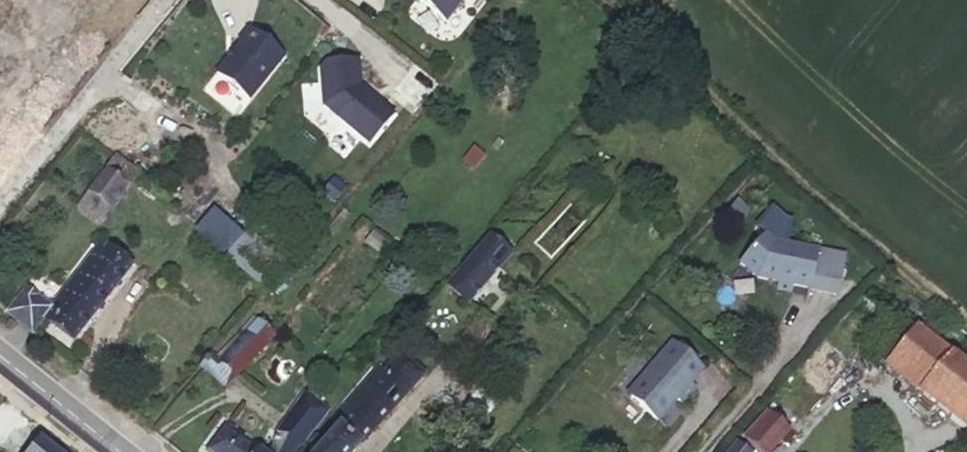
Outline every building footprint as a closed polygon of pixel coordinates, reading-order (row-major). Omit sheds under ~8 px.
[(445,24),(464,0),(414,0),(445,24)] [(281,57),(248,30),(238,42),(240,44),(215,75),(246,100),(281,57)] [(358,92),(356,61),(324,64),(319,70),(322,107),(367,145),(391,117),(366,95),(364,97),(358,92)] [(66,94),(49,80),(24,110),(42,124),(66,94)] [(136,172),(116,157),(106,169),(126,185),(136,172)] [(126,185),(106,169),(91,190),(111,206),(126,185)] [(111,206),(91,190),(79,206),(99,221),(111,206)] [(210,213),(196,230),(225,255),(240,239),(210,213)] [(225,255),(262,287),(282,265),(245,233),(240,239),(225,255)] [(775,240),(767,233),(740,262),(757,277),(778,281),(777,289),(791,292),(793,284),(808,288),(806,301),(807,301),(809,288),(836,294),(844,255),(775,240)] [(508,255),(489,237),(448,285),(468,303),(508,255)] [(6,313),(32,333),(45,317),(73,339),(128,269),(98,245),(52,307),(26,287),(6,313)] [(233,375),(270,332),(257,320),(219,360),(218,360),(233,375)] [(918,392),(950,353),(917,326),(885,365),(918,392)] [(274,336),(270,332),(233,375),(234,376),(274,336)] [(702,368),(671,341),(631,386),(630,396),(667,428),(668,428),(658,419),(676,398),(681,402),(695,386),(691,382),(702,368)] [(219,360),(210,352),(199,366),(224,387),(233,375),(218,360),(219,360)] [(950,353),(918,392),(966,431),(966,366),(950,353)] [(422,374),(400,356),(385,373),(378,367),(332,421),(338,426),(315,451),(354,451),(422,374)] [(233,375),(224,387),(234,376),(233,375)] [(325,411),(304,395),(277,433),(270,451),(293,451),(325,411)] [(768,410),(744,436),(761,451),(768,451),(788,429),(768,410)] [(223,430),(208,451),(210,451),(255,451),(223,430)] [(38,439),(28,451),(55,451),(38,439)] [(736,443),(728,451),(747,451),(736,443)]
